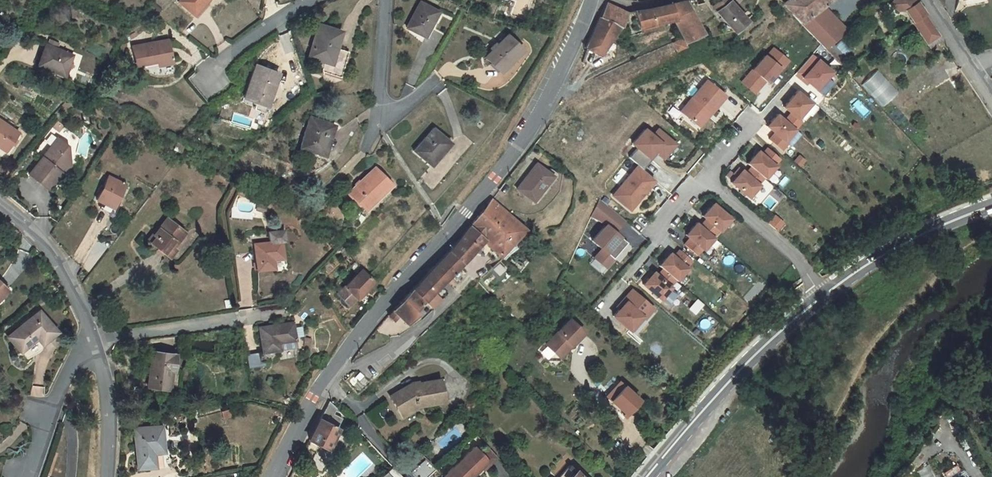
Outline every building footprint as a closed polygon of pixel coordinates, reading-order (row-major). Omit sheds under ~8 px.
[(207,0),(179,0),(178,2),(193,16),(207,0)] [(710,6),(714,11),(732,32),(744,21),(728,1),(728,0),(718,0),(710,6)] [(783,5),(801,23),(822,6),(830,0),(789,0),(783,5)] [(886,0),(901,13),(904,10),(926,43),(938,35),(924,14),(916,2),(914,0),(886,0)] [(633,11),(638,28),(653,23),(659,23),(672,20),(683,43),(685,42),(702,34),(686,1),(650,9),(633,11)] [(438,12),(420,2),(406,27),(423,37),(431,23),(432,24),(438,12)] [(606,3),(600,18),(619,27),(621,28),(626,12),(606,3)] [(160,10),(153,4),(150,9),(156,14),(160,10)] [(822,6),(801,23),(825,49),(847,32),(822,6)] [(619,27),(600,18),(594,29),(612,38),(619,27)] [(432,24),(431,23),(423,37),(425,38),(432,24)] [(653,23),(638,28),(640,33),(660,27),(659,23),(653,23)] [(341,32),(318,25),(308,57),(324,62),(321,72),(339,77),(347,52),(336,48),(341,32)] [(612,38),(594,29),(584,48),(586,49),(599,56),(612,38)] [(492,50),(485,58),(499,71),(521,49),(507,35),(496,46),(494,44),(490,48),(492,50)] [(938,35),(926,43),(929,47),(940,40),(938,35)] [(168,40),(131,47),(134,63),(156,59),(156,62),(157,66),(173,63),(168,40)] [(833,44),(828,49),(839,60),(848,51),(840,42),(835,47),(833,44)] [(45,69),(64,76),(72,56),(46,45),(37,65),(45,69)] [(788,60),(774,48),(767,57),(765,55),(743,82),(755,93),(765,80),(767,82),(779,68),(780,69),(788,60)] [(821,56),(802,76),(819,91),(837,71),(821,56)] [(850,65),(843,69),(852,79),(858,73),(850,65)] [(256,66),(244,98),(266,106),(278,74),(256,66)] [(63,78),(64,76),(45,69),(44,71),(63,78)] [(884,106),(899,92),(877,70),(863,84),(884,106)] [(725,95),(708,80),(681,111),(697,125),(709,111),(711,112),(725,95)] [(811,102),(797,90),(783,106),(790,113),(784,119),(794,128),(800,121),(797,118),(811,102)] [(784,119),(777,113),(766,126),(774,132),(768,139),(781,150),(786,143),(784,140),(794,128),(784,119)] [(334,126),(310,117),(300,148),(323,156),(334,126)] [(0,121),(0,148),(6,153),(19,134),(0,121)] [(451,144),(434,128),(413,151),(431,167),(451,144)] [(784,140),(790,146),(801,135),(794,128),(784,140)] [(639,166),(643,169),(652,159),(649,157),(654,150),(663,158),(675,144),(659,130),(653,136),(646,130),(633,144),(638,148),(629,158),(639,166)] [(58,139),(29,175),(47,190),(61,173),(66,166),(70,166),(68,147),(58,139)] [(780,159),(767,148),(762,154),(758,151),(747,164),(751,167),(763,178),(765,179),(775,166),(774,165),(780,159)] [(803,160),(798,155),(793,160),(798,165),(803,160)] [(552,176),(536,163),(516,189),(532,202),(552,176)] [(639,166),(613,195),(629,210),(655,180),(643,169),(639,166)] [(763,178),(751,167),(745,173),(742,170),(731,183),(748,198),(759,185),(758,184),(763,178)] [(348,193),(363,209),(389,184),(374,168),(348,193)] [(125,185),(108,177),(96,201),(102,203),(113,209),(117,201),(125,185)] [(316,194),(302,207),(314,213),(324,203),(316,194)] [(483,240),(499,255),(524,229),(491,199),(481,213),(481,212),(469,226),(483,239),(483,240)] [(625,221),(600,199),(592,217),(601,221),(606,226),(592,241),(602,249),(594,258),(606,268),(627,243),(615,232),(625,221)] [(115,210),(113,209),(102,203),(101,207),(100,208),(113,215),(115,210)] [(730,218),(712,203),(701,215),(705,219),(700,225),(712,236),(718,230),(719,231),(730,218)] [(265,213),(267,207),(258,204),(256,210),(265,213)] [(386,216),(382,212),(377,217),(381,220),(386,216)] [(153,235),(155,237),(150,243),(169,258),(175,250),(173,248),(185,233),(167,218),(153,235)] [(700,225),(696,222),(685,234),(689,238),(683,244),(696,255),(701,249),(702,250),(713,237),(712,236),(700,225)] [(483,239),(469,226),(459,239),(451,249),(448,252),(460,264),(483,240),(483,239)] [(530,234),(524,229),(499,255),(503,259),(515,246),(516,248),(530,234)] [(284,241),(283,231),(268,232),(269,243),(254,244),(257,271),(274,269),(273,260),(283,259),(282,242),(284,241)] [(153,235),(152,234),(147,241),(150,243),(155,237),(153,235)] [(345,255),(350,251),(346,246),(341,251),(345,255)] [(691,261),(678,250),(673,256),(669,253),(658,265),(662,269),(675,279),(676,280),(687,268),(685,267),(691,261)] [(448,252),(432,269),(444,280),(460,264),(448,252)] [(362,269),(336,294),(348,307),(374,282),(362,269)] [(444,280),(432,269),(387,315),(393,321),(394,320),(398,316),(406,324),(416,313),(414,311),(424,301),(424,300),(429,294),(444,280)] [(675,279),(662,269),(656,275),(653,272),(642,284),(659,299),(660,298),(668,305),(677,294),(669,288),(670,287),(669,286),(675,279)] [(620,308),(614,315),(633,333),(657,306),(634,286),(617,306),(620,308)] [(424,300),(424,301),(427,304),(433,298),(429,294),(424,300)] [(701,304),(696,299),(692,304),(697,308),(701,304)] [(694,313),(697,308),(692,304),(688,308),(694,313)] [(8,337),(21,352),(27,359),(37,353),(42,344),(56,332),(39,312),(8,337)] [(570,319),(545,344),(559,358),(583,332),(570,319)] [(292,323),(259,328),(263,352),(259,353),(260,360),(269,359),(268,352),(279,350),(279,342),(295,340),(292,323)] [(296,345),(295,340),(279,342),(279,350),(280,350),(293,348),(296,345)] [(176,355),(152,352),(148,387),(169,390),(171,371),(174,372),(176,355)] [(416,401),(417,406),(444,401),(440,380),(408,386),(390,397),(399,412),(416,401)] [(638,400),(620,383),(607,397),(625,415),(638,400)] [(625,415),(623,416),(625,418),(640,402),(638,400),(625,415)] [(329,401),(324,410),(333,414),(336,409),(329,402),(329,401)] [(416,401),(399,412),(402,417),(417,408),(417,406),(416,401)] [(222,409),(223,418),(232,417),(231,408),(222,409)] [(319,420),(309,440),(327,449),(337,429),(328,424),(333,414),(324,410),(319,420)] [(162,426),(134,429),(138,469),(155,468),(170,466),(168,452),(164,453),(162,426)] [(482,469),(488,463),(491,465),(498,459),(487,447),(480,453),(475,449),(445,476),(473,476),(482,469)] [(321,473),(329,458),(316,452),(309,467),(321,473)] [(488,463),(482,469),(485,471),(491,465),(488,463)] [(919,469),(922,476),(936,476),(930,464),(919,469)] [(559,476),(560,476),(582,476),(569,465),(559,476)] [(391,466),(380,476),(401,476),(391,466)]
